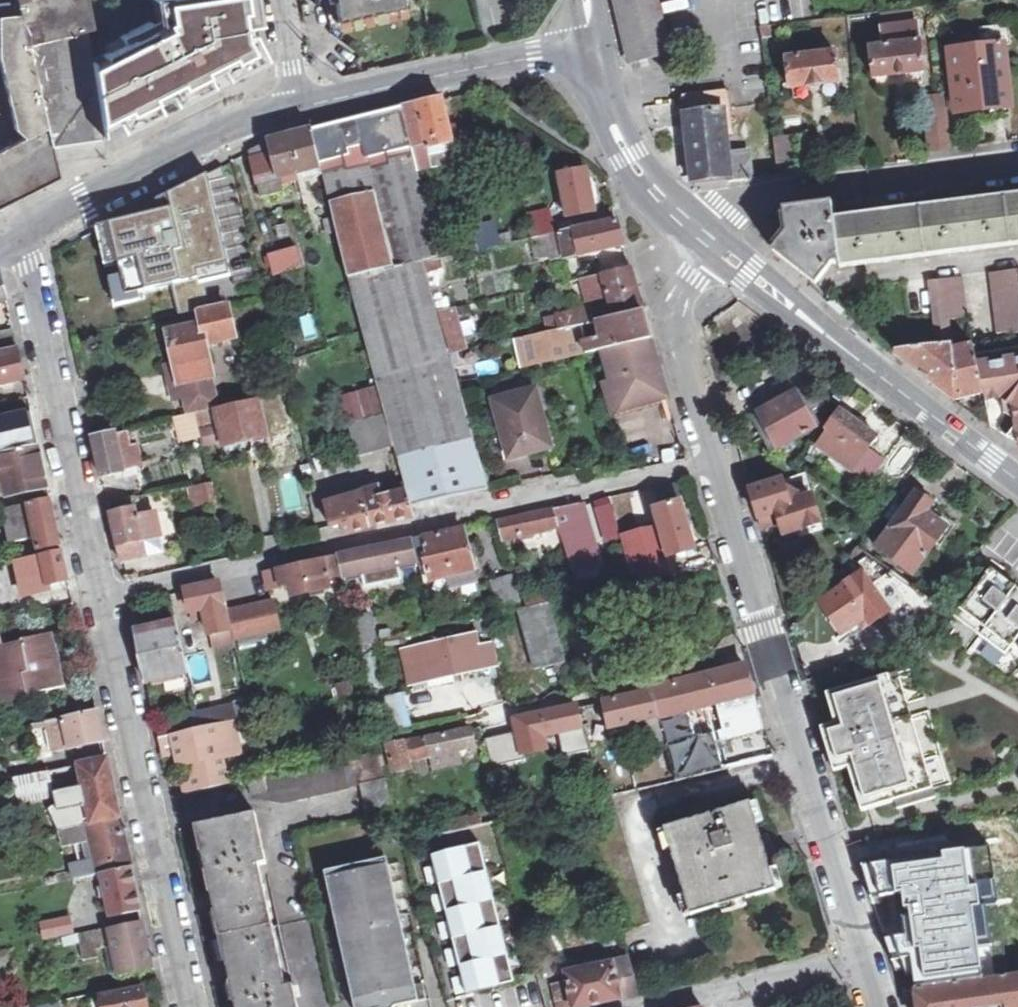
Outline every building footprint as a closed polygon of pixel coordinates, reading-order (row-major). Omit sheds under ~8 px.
[(50,180),(57,176),(54,161),(103,153),(100,136),(99,128),(89,58),(85,27),(92,26),(86,0),(8,0),(0,1),(0,14),(17,12),(19,21),(4,23),(4,48),(22,133),(22,135),(0,147),(0,205),(50,180)] [(168,19),(153,27),(149,20),(119,34),(123,42),(89,58),(99,128),(128,113),(132,122),(186,95),(181,86),(224,65),(229,76),(255,61),(251,37),(242,37),(237,0),(166,0),(168,19)] [(337,23),(403,9),(401,0),(334,0),(337,23)] [(621,29),(625,51),(627,61),(665,52),(655,0),(614,0),(621,29)] [(22,133),(4,48),(4,23),(19,21),(17,12),(0,14),(0,64),(13,126),(22,133)] [(769,26),(761,27),(762,39),(771,39),(769,26)] [(871,78),(874,78),(918,73),(921,72),(915,26),(881,30),(882,46),(869,49),(871,78)] [(1008,43),(1007,32),(981,34),(982,45),(1008,43)] [(973,111),(974,117),(975,122),(984,121),(989,120),(988,109),(1007,108),(1001,47),(949,51),(955,113),(973,111)] [(793,87),(837,82),(840,82),(836,51),(787,58),(789,87),(793,87)] [(680,96),(691,184),(729,180),(729,183),(750,180),(746,151),(727,152),(718,90),(680,96)] [(437,100),(403,108),(414,154),(453,145),(443,99),(437,100)] [(394,447),(408,493),(442,485),(456,481),(457,485),(460,489),(464,491),(471,493),(489,489),(452,359),(449,360),(447,351),(437,308),(429,276),(425,262),(440,257),(436,240),(414,154),(403,108),(395,110),(324,127),(330,150),(318,153),(322,168),(385,417),(394,447)] [(926,125),(929,155),(949,152),(946,123),(926,125)] [(312,130),(318,153),(330,150),(324,127),(318,129),(312,130)] [(301,173),(322,168),(318,153),(312,130),(292,136),(301,173)] [(772,137),(775,168),(791,166),(794,166),(791,134),(772,137)] [(301,173),(292,136),(288,137),(269,142),(250,151),(261,198),(284,192),(282,186),(287,185),(285,176),(301,173)] [(560,175),(568,216),(595,211),(592,198),(586,170),(560,175)] [(227,178),(91,225),(123,316),(238,276),(227,245),(248,237),(227,178)] [(838,223),(838,264),(839,269),(1017,246),(1017,199),(964,206),(881,217),(838,223)] [(838,264),(838,223),(836,210),(787,216),(788,235),(775,252),(816,284),(832,264),(838,264)] [(528,218),(532,239),(537,238),(553,234),(548,214),(528,218)] [(553,234),(537,238),(543,261),(550,260),(552,264),(591,253),(624,245),(616,219),(553,234)] [(441,260),(442,260),(480,251),(475,231),(436,240),(440,257),(441,260)] [(496,237),(498,247),(513,243),(511,233),(496,237)] [(270,255),(275,273),(302,266),(296,247),(270,255)] [(425,262),(429,276),(445,272),(442,260),(441,260),(440,257),(425,262)] [(599,321),(643,311),(635,282),(631,267),(605,273),(613,308),(591,313),(590,308),(555,316),(559,330),(571,328),(599,321)] [(988,275),(996,334),(1009,332),(1013,335),(1017,334),(1017,300),(1016,285),(1014,271),(988,275)] [(965,319),(960,278),(933,281),(938,322),(965,319)] [(828,299),(844,314),(849,309),(833,293),(828,299)] [(9,309),(7,299),(0,303),(0,314),(9,309)] [(169,332),(180,382),(212,375),(206,346),(234,339),(225,302),(198,309),(201,325),(169,332)] [(458,302),(437,308),(447,351),(470,345),(458,302)] [(602,351),(651,340),(647,325),(643,311),(599,321),(603,338),(583,343),(583,345),(575,346),(567,348),(569,358),(602,351)] [(298,319),(305,341),(319,337),(312,315),(298,319)] [(571,328),(559,330),(512,339),(518,369),(569,358),(567,348),(575,346),(571,328)] [(17,345),(14,330),(0,333),(0,348),(17,345)] [(602,351),(619,411),(668,398),(663,382),(651,340),(602,351)] [(953,401),(983,393),(974,355),(972,345),(950,351),(949,344),(896,350),(897,357),(939,390),(953,401)] [(25,379),(18,347),(0,351),(0,384),(25,379)] [(974,355),(983,393),(985,404),(990,428),(998,433),(1008,440),(1011,436),(1017,440),(1017,349),(974,355)] [(759,414),(778,448),(816,428),(810,417),(826,408),(813,383),(776,404),(759,414)] [(510,458),(551,447),(535,390),(494,402),(510,458)] [(257,400),(216,409),(219,421),(224,445),(266,435),(257,400)] [(219,421),(216,409),(194,412),(198,425),(219,421)] [(858,423),(840,411),(827,429),(830,431),(820,446),(868,483),(884,460),(869,449),(877,437),(858,423)] [(0,419),(0,454),(39,446),(32,412),(0,419)] [(178,429),(198,425),(194,412),(175,417),(178,429)] [(394,447),(385,417),(350,427),(359,456),(394,447)] [(93,436),(102,477),(124,473),(121,460),(132,458),(126,432),(116,434),(115,431),(93,436)] [(0,454),(0,474),(5,497),(48,488),(39,446),(0,454)] [(135,470),(132,458),(121,460),(124,473),(135,470)] [(781,522),(784,534),(821,522),(813,496),(806,472),(785,479),(769,483),(772,495),(773,499),(768,500),(755,504),(758,514),(762,527),(781,522)] [(204,493),(214,491),(212,481),(201,483),(204,493)] [(755,504),(768,500),(773,499),(772,495),(769,483),(751,488),(755,504)] [(408,493),(414,516),(444,510),(442,485),(408,493)] [(885,517),(894,523),(877,548),(912,574),(946,527),(927,512),(933,505),(922,497),(907,487),(885,517)] [(655,508),(680,502),(677,491),(652,497),(655,508)] [(344,534),(414,516),(408,493),(365,503),(362,494),(326,505),(332,527),(341,524),(344,534)] [(633,534),(623,494),(611,497),(613,506),(621,534),(622,538),(633,534)] [(611,497),(597,501),(599,509),(605,508),(613,506),(611,497)] [(61,546),(51,499),(0,509),(8,543),(35,537),(37,551),(61,546)] [(622,538),(634,585),(674,575),(669,557),(694,550),(681,501),(680,502),(655,508),(660,528),(633,534),(622,538)] [(559,525),(567,557),(593,550),(580,502),(555,509),(559,525)] [(612,537),(621,534),(613,506),(605,508),(612,537)] [(111,512),(122,561),(164,552),(155,511),(137,515),(135,507),(111,512)] [(502,535),(517,531),(518,536),(559,525),(555,509),(499,523),(502,535)] [(464,529),(415,540),(426,587),(432,586),(431,579),(448,575),(451,588),(477,582),(464,529)] [(345,575),(348,586),(360,583),(358,574),(417,560),(412,540),(335,557),(339,576),(345,575)] [(921,624),(936,604),(858,547),(850,557),(862,572),(843,585),(844,587),(821,603),(843,634),(859,623),(864,630),(888,612),(896,623),(902,627),(908,628),(914,627),(921,624)] [(62,551),(15,561),(19,576),(23,594),(45,589),(45,591),(53,590),(51,584),(68,581),(62,551)] [(265,573),(268,590),(290,585),(293,596),(331,588),(329,579),(339,576),(335,557),(265,573)] [(955,616),(1005,654),(1017,637),(1017,589),(991,569),(955,616)] [(492,581),(501,611),(521,605),(512,575),(492,581)] [(11,593),(23,594),(19,576),(8,578),(11,593)] [(51,584),(53,590),(69,586),(68,581),(51,584)] [(186,590),(191,612),(204,609),(210,634),(229,630),(219,583),(186,590)] [(143,599),(148,622),(176,616),(171,593),(143,599)] [(534,670),(565,662),(550,601),(519,609),(534,670)] [(229,612),(235,638),(279,628),(274,602),(229,612)] [(357,617),(362,641),(377,638),(372,614),(357,617)] [(189,673),(177,622),(136,631),(147,683),(189,673)] [(476,633),(419,645),(427,680),(484,669),(484,671),(498,668),(492,641),(478,644),(476,633)] [(2,686),(6,699),(66,686),(58,651),(51,652),(48,639),(2,649),(0,640),(0,687),(2,686)] [(675,782),(773,757),(756,693),(754,694),(747,665),(651,690),(658,715),(665,743),(675,782)] [(898,673),(888,676),(923,793),(933,790),(909,710),(898,673)] [(923,793),(888,676),(827,694),(836,724),(830,726),(841,760),(843,769),(849,767),(863,811),(868,810),(895,802),(923,793)] [(610,727),(654,716),(658,715),(651,690),(603,702),(610,727)] [(383,699),(393,732),(412,727),(401,693),(383,699)] [(233,720),(250,716),(246,701),(197,712),(198,717),(200,727),(233,720)] [(578,709),(582,727),(583,727),(584,734),(610,727),(603,702),(579,708),(578,709)] [(578,709),(577,705),(529,717),(535,739),(582,727),(578,709)] [(65,716),(46,720),(52,752),(104,741),(97,711),(66,718),(65,716)] [(654,746),(665,743),(658,715),(654,716),(656,724),(649,726),(654,746)] [(184,731),(180,717),(156,723),(156,724),(159,735),(159,737),(184,731)] [(200,727),(198,717),(189,719),(192,729),(200,727)] [(522,718),(482,727),(486,748),(502,744),(526,739),(522,718)] [(240,753),(233,720),(200,727),(192,729),(184,731),(159,737),(163,757),(178,754),(180,762),(186,766),(191,766),(193,778),(196,792),(229,785),(222,757),(240,753)] [(830,726),(822,729),(828,749),(829,752),(832,763),(841,760),(830,726)] [(389,747),(396,779),(403,777),(401,769),(411,766),(410,760),(474,745),(470,728),(404,743),(389,747)] [(572,755),(589,751),(586,735),(568,738),(572,755)] [(502,744),(486,748),(488,756),(504,753),(502,744)] [(283,803),(298,800),(361,785),(368,815),(394,810),(379,751),(248,780),(253,796),(259,794),(260,799),(267,797),(268,800),(283,803)] [(108,759),(80,765),(90,813),(78,815),(80,826),(120,817),(108,759)] [(48,771),(14,778),(20,800),(52,792),(48,771)] [(196,792),(193,778),(184,780),(187,794),(196,792)] [(588,801),(603,797),(599,782),(584,786),(588,801)] [(923,793),(895,802),(897,810),(936,799),(933,790),(923,793)] [(613,794),(603,797),(588,801),(584,802),(620,932),(650,924),(613,794)] [(691,915),(777,890),(751,803),(665,829),(691,915)] [(217,924),(270,913),(259,864),(267,862),(256,814),(195,827),(217,924)] [(131,867),(120,817),(80,826),(60,830),(63,846),(91,840),(95,859),(72,864),(74,878),(79,877),(98,873),(103,872),(131,867)] [(483,846),(435,858),(470,997),(517,985),(483,846)] [(341,868),(343,877),(374,870),(372,862),(341,868)] [(343,877),(329,880),(356,1006),(401,1006),(429,1001),(425,986),(419,988),(392,866),(374,870),(343,877)] [(131,867),(103,872),(112,916),(141,911),(131,867)] [(98,873),(79,877),(82,889),(101,885),(98,873)] [(294,985),(286,987),(270,913),(217,924),(235,1006),(299,1006),(294,985)] [(70,916),(45,922),(48,937),(73,932),(70,916)] [(110,927),(79,933),(81,941),(84,958),(98,955),(97,948),(112,944),(119,974),(153,967),(143,922),(111,929),(110,927)] [(81,941),(79,933),(64,936),(66,944),(81,941)] [(468,997),(454,950),(444,952),(458,1000),(468,997)] [(566,974),(568,983),(553,987),(558,1006),(585,1006),(638,995),(630,959),(566,974)] [(916,990),(919,1006),(964,1006),(964,1004),(976,1003),(976,1005),(992,1003),(992,1000),(1003,999),(1005,1006),(1017,1006),(1017,976),(916,990)] [(102,997),(104,1006),(147,1006),(144,989),(102,997)] [(102,997),(91,999),(92,1006),(104,1006),(102,997)]
